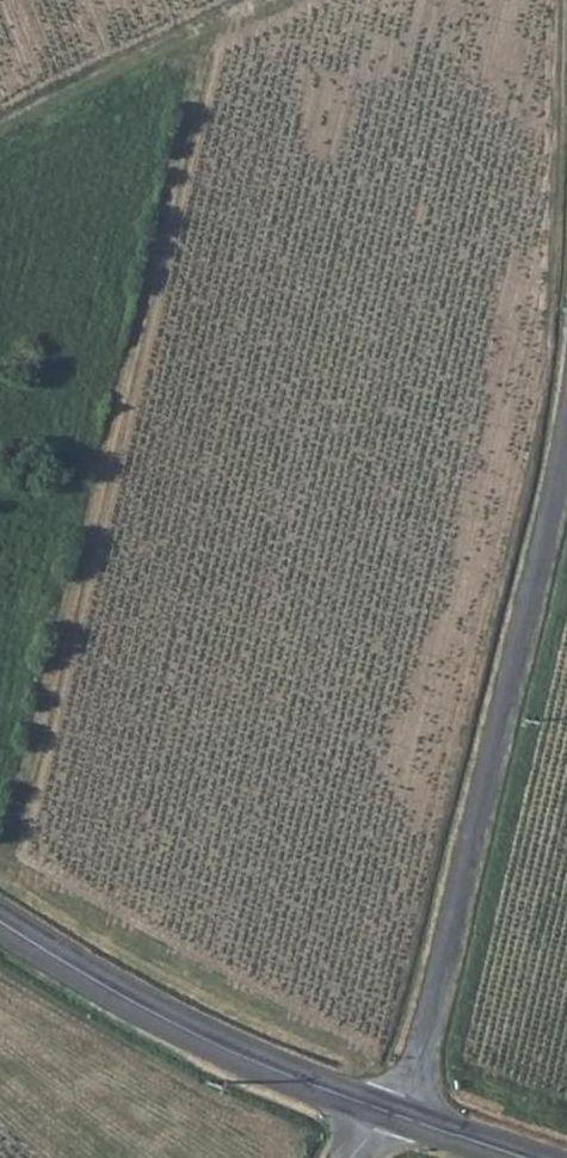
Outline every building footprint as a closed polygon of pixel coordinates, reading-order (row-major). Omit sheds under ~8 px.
[(264,1018),(254,1015),(250,1026),(258,1029),(262,1027),(264,1018)]
